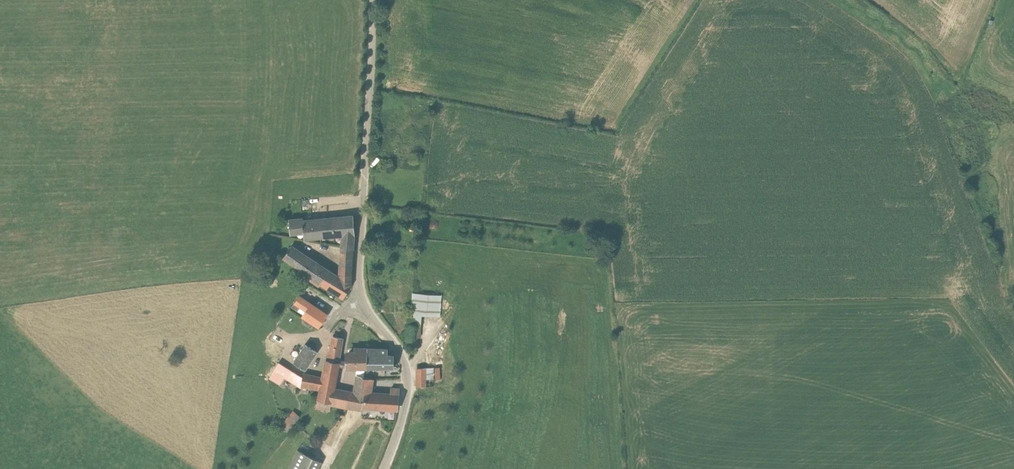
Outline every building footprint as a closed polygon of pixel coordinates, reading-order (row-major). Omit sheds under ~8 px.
[(351,249),(352,249),(353,248),(355,232),(355,224),(354,215),(319,219),(320,229),(320,236),(345,234),(344,244),(351,249)] [(319,219),(303,221),(302,218),(288,219),(290,232),(303,231),(304,238),(313,237),(320,236),(320,229),(319,219)] [(351,285),(352,259),(352,258),(347,257),(342,257),(341,266),(341,272),(340,278),(338,276),(328,269),(290,245),(282,258),(299,269),(298,271),(318,285),(321,282),(343,297),(351,285)] [(408,343),(416,344),(417,338),(418,338),(421,314),(439,316),(441,295),(414,293),(408,343)] [(327,314),(319,308),(300,296),(292,306),(298,311),(301,307),(306,311),(303,316),(319,326),(327,314)] [(338,361),(341,348),(343,338),(333,336),(330,353),(327,352),(326,359),(325,359),(325,360),(341,363),(341,362),(338,361)] [(305,369),(311,359),(316,351),(306,344),(300,352),(294,362),(305,369)] [(366,367),(368,348),(355,348),(355,355),(347,355),(347,368),(366,369),(366,367)] [(366,367),(384,367),(394,367),(394,355),(387,355),(387,349),(368,348),(366,367)] [(304,372),(303,377),(301,388),(319,390),(320,385),(336,387),(341,363),(325,360),(325,359),(325,358),(321,376),(304,372)] [(285,378),(291,369),(279,362),(269,377),(280,384),(284,377),(285,378)] [(426,386),(426,367),(417,367),(417,386),(426,386)] [(364,394),(365,376),(356,374),(353,390),(336,387),(320,385),(319,390),(317,400),(316,409),(330,411),(331,402),(346,405),(348,392),(364,394)] [(391,388),(391,392),(373,391),(374,378),(365,376),(364,394),(363,409),(363,406),(397,409),(398,404),(399,388),(391,388)] [(363,409),(364,394),(348,392),(346,405),(363,409)] [(287,419),(294,425),(295,423),(300,417),(293,411),(288,417),(287,419)] [(298,450),(305,453),(306,450),(308,448),(301,444),(298,450)] [(288,468),(319,468),(323,462),(312,456),(305,453),(298,450),(297,449),(288,468)]
